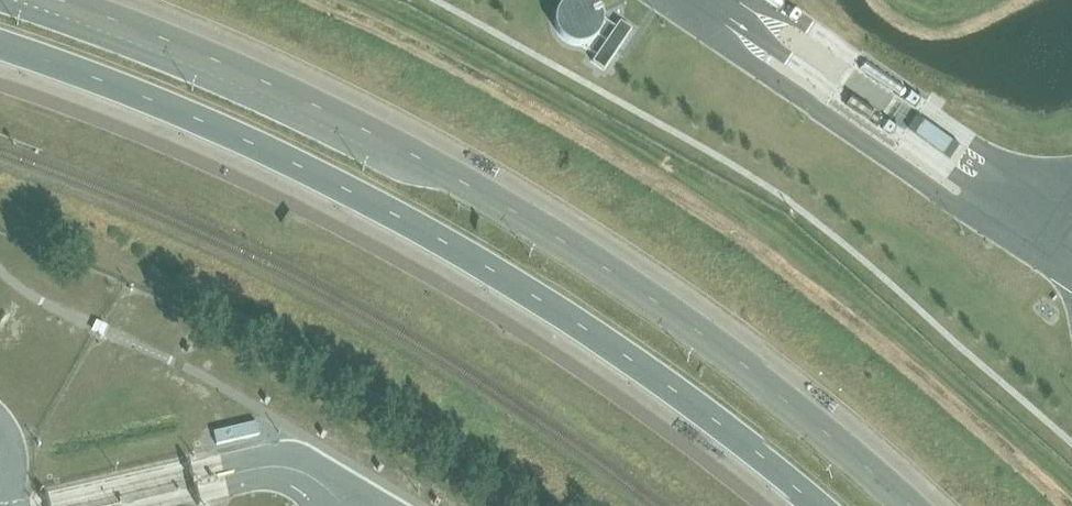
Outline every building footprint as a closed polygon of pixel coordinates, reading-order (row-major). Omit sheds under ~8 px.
[(611,66),(628,17),(580,0),(559,0),(545,42),(611,66)] [(924,120),(916,135),(950,153),(958,138),(924,120)] [(256,426),(213,435),(216,448),(259,439),(256,426)]
